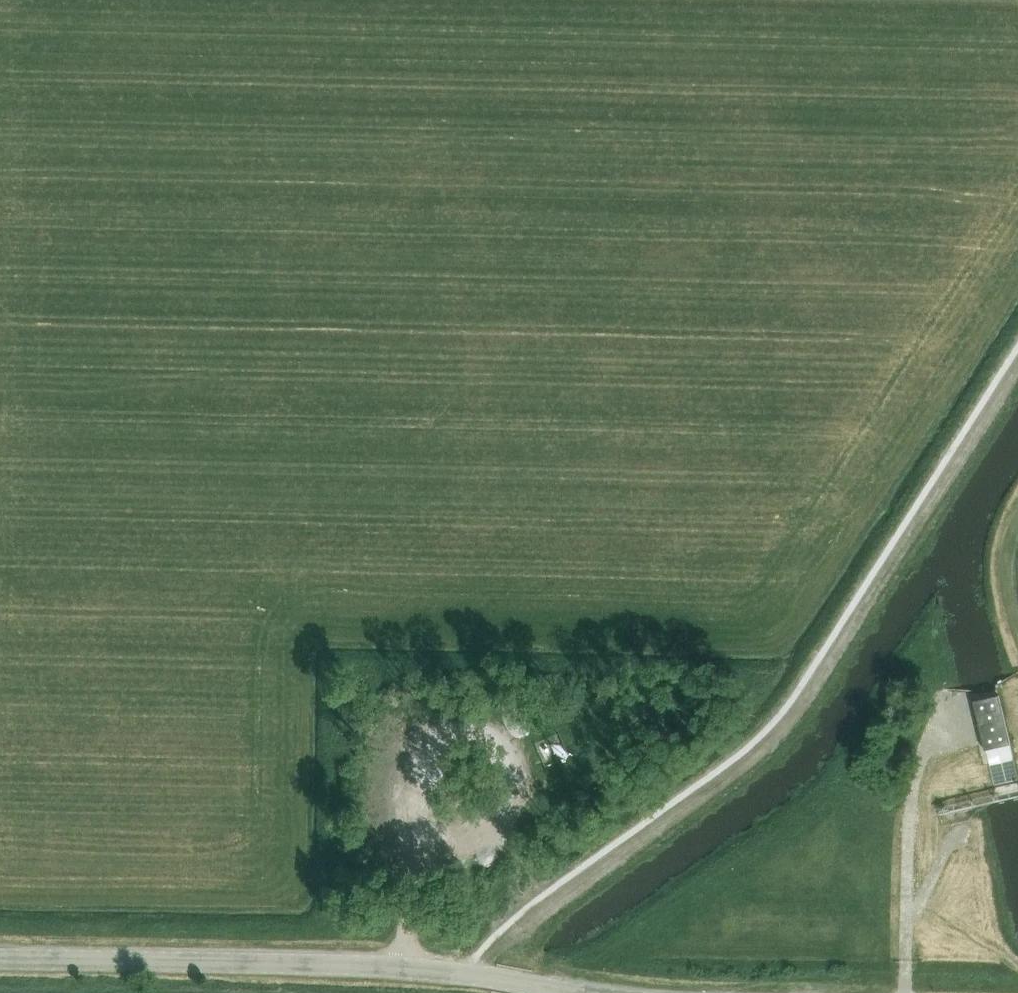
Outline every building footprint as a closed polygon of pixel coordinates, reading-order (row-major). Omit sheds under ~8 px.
[(986,751),(1012,745),(1000,696),(974,702),(986,751)]
